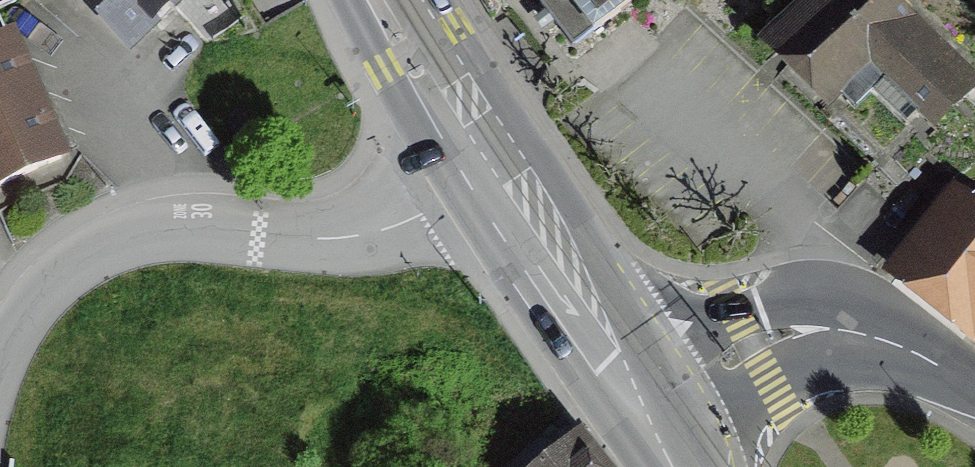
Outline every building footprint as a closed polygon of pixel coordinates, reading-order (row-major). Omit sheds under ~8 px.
[(116,39),(156,0),(77,0),(116,39)] [(611,32),(652,0),(586,0),(611,32)] [(776,28),(902,150),(972,79),(890,0),(804,0),(776,28)] [(0,62),(0,189),(48,168),(0,62)] [(955,213),(906,274),(974,329),(974,230),(955,213)] [(578,449),(556,466),(594,466),(578,449)]
